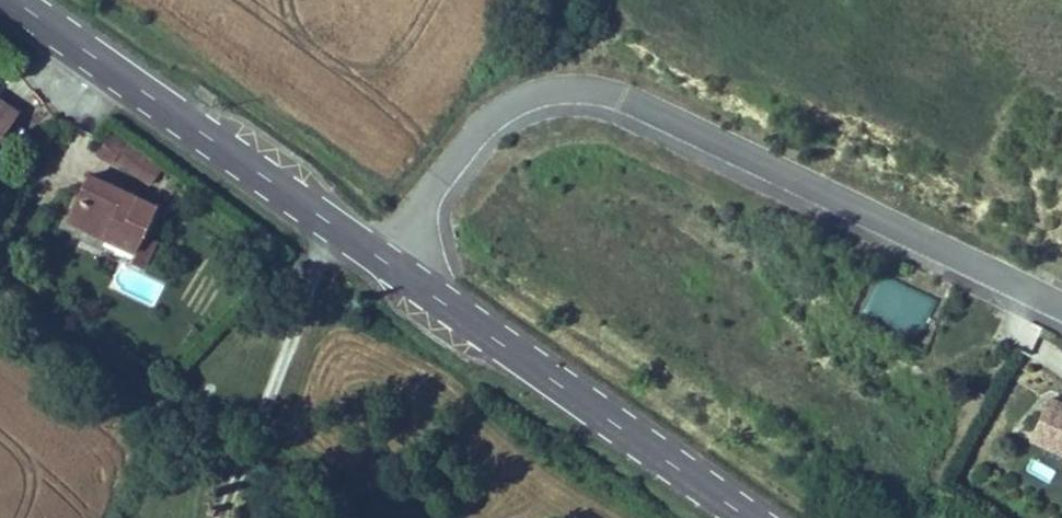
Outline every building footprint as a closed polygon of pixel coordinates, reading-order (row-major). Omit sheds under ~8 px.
[(15,179),(45,133),(0,103),(0,168),(15,179)] [(190,224),(119,193),(98,237),(171,269),(176,257),(190,224)] [(1050,397),(1029,443),(1061,457),(1061,402),(1050,397)] [(1031,460),(1026,472),(1049,481),(1054,468),(1031,460)]
